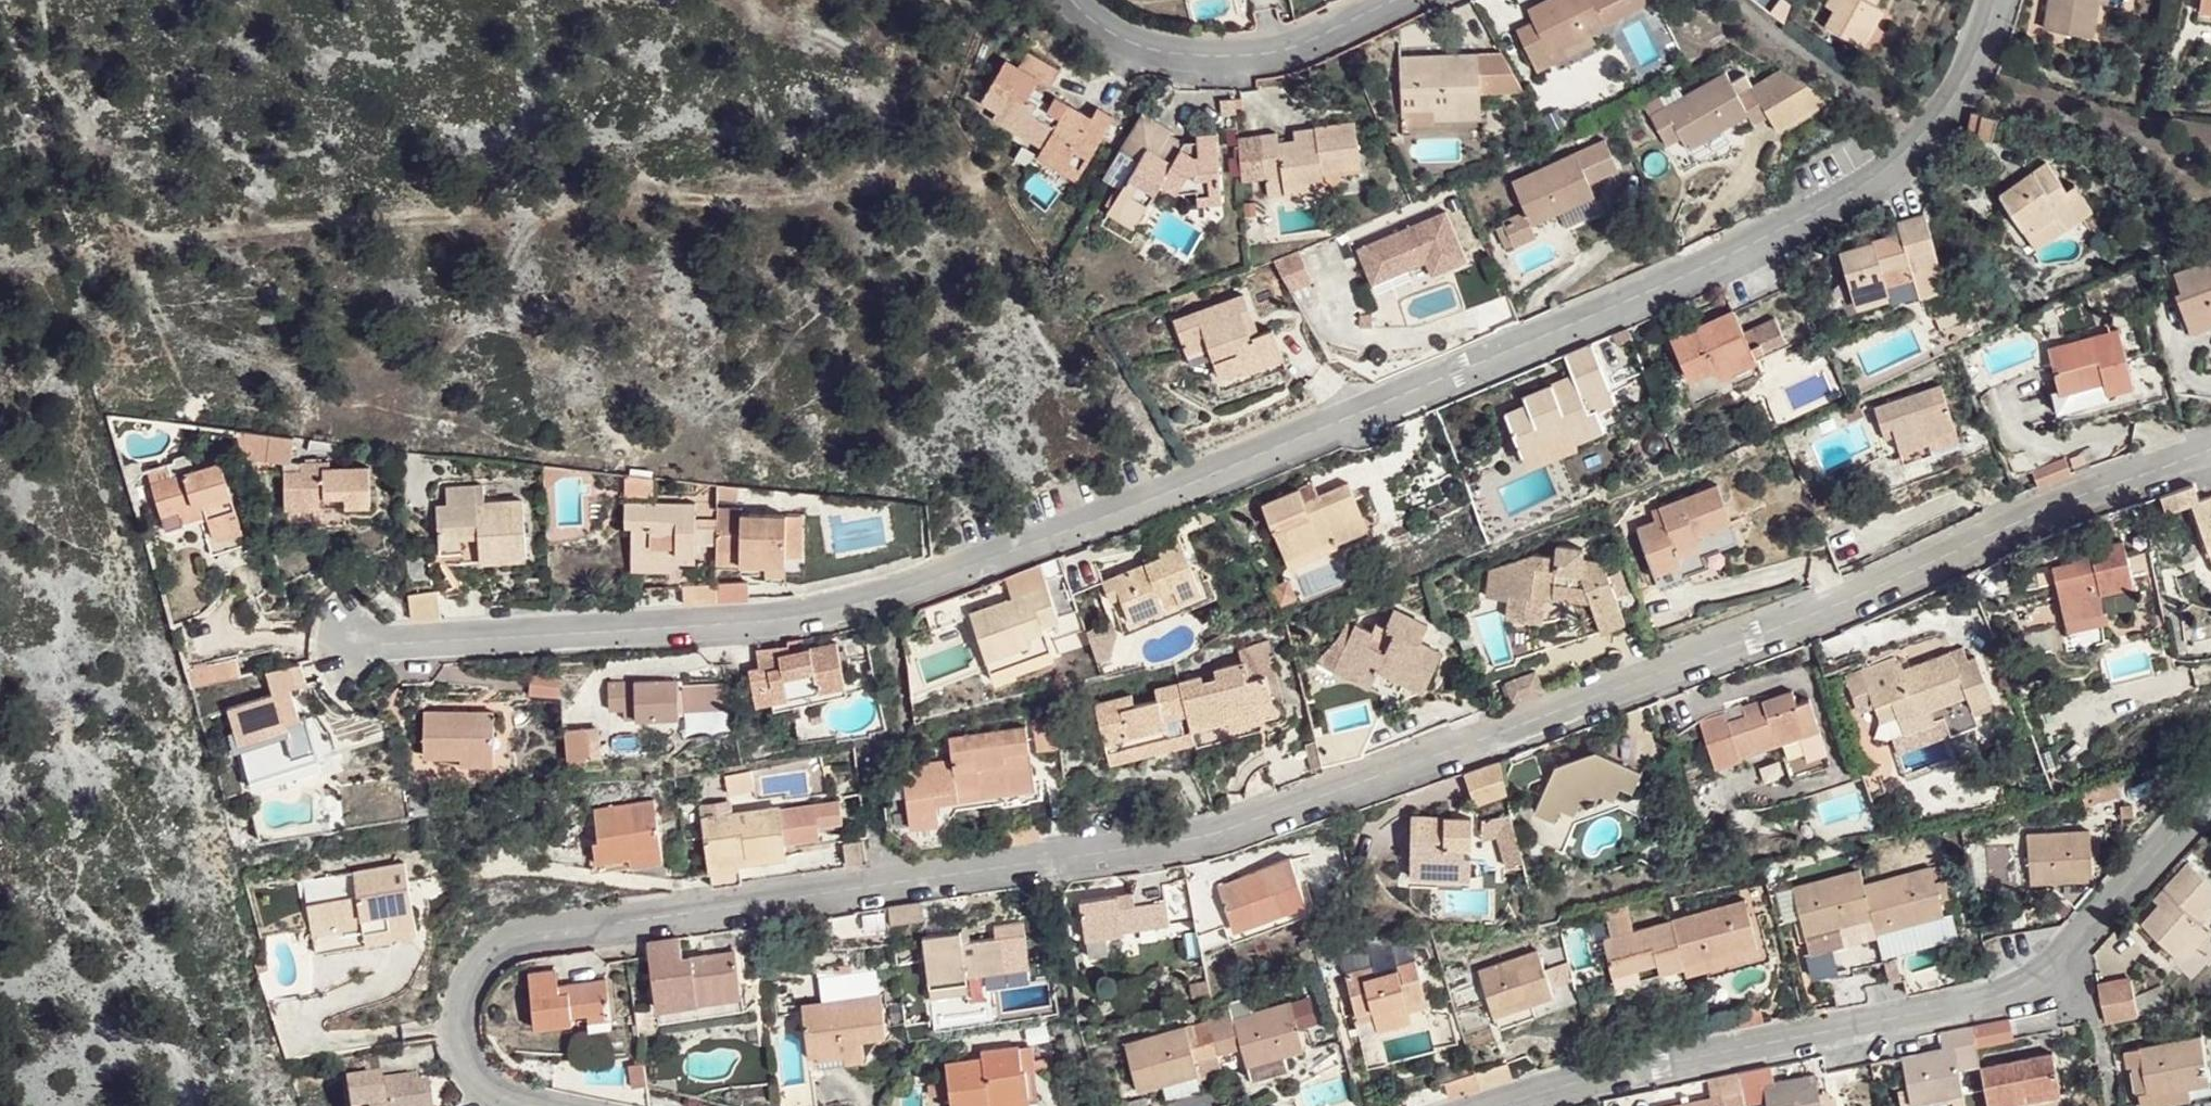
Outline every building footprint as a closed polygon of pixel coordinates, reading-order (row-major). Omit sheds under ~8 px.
[(1529,15),(1535,27),(1517,36),(1536,74),(1553,65),(1548,55),(1590,36),(1603,29),(1656,4),(1654,0),(1561,0),(1556,2),(1529,15)] [(1830,13),(1820,30),(1856,49),(1876,11),(1868,6),(1871,0),(1827,0),(1834,4),(1830,13)] [(1830,13),(1834,4),(1827,0),(1825,0),(1821,8),(1830,13)] [(2045,1),(2039,36),(2085,45),(2091,10),(2093,0),(2045,0),(2045,1)] [(2103,0),(2093,0),(2091,10),(2101,12),(2103,0)] [(2196,4),(2195,18),(2210,19),(2210,4),(2196,4)] [(1590,36),(1548,55),(1553,65),(1595,46),(1590,36)] [(1048,68),(1031,58),(1022,72),(1010,65),(986,104),(1000,114),(997,121),(1046,151),(1041,160),(1080,183),(1117,121),(1101,112),(1096,121),(1084,115),(1081,121),(1070,115),(1073,109),(1059,101),(1056,107),(1047,103),(1050,97),(1041,92),(1045,87),(1056,92),(1064,78),(1048,68)] [(1433,113),(1482,110),(1479,61),(1440,63),(1401,64),(1403,114),(1433,113)] [(1830,104),(1774,75),(1749,89),(1744,81),(1729,89),(1722,79),(1665,112),(1659,102),(1644,110),(1658,135),(1672,127),(1680,139),(1687,151),(1720,132),(1733,126),(1747,120),(1751,128),(1765,121),(1775,136),(1830,104)] [(1482,121),(1482,110),(1433,113),(1434,123),(1482,121)] [(1176,138),(1145,118),(1104,186),(1123,199),(1115,212),(1139,227),(1161,193),(1176,205),(1199,202),(1199,207),(1199,209),(1225,207),(1219,140),(1209,140),(1198,141),(1199,149),(1200,161),(1184,159),(1179,165),(1164,154),(1174,140),(1176,138)] [(1968,121),(1963,141),(1985,147),(1991,126),(1968,121)] [(1665,148),(1680,139),(1672,127),(1658,135),(1665,148)] [(1281,138),(1240,145),(1244,185),(1286,182),(1288,191),(1327,187),(1325,177),(1365,172),(1359,128),(1320,133),(1321,143),(1298,145),(1290,146),(1282,147),(1281,138)] [(1724,141),(1720,132),(1687,151),(1691,159),(1724,141)] [(1297,136),(1298,145),(1321,143),(1320,133),(1297,136)] [(1200,161),(1199,149),(1189,150),(1174,140),(1164,154),(1179,165),(1184,159),(1200,161)] [(1593,190),(1621,178),(1607,146),(1514,188),(1526,218),(1533,233),(1546,226),(1560,219),(1597,202),(1593,190)] [(2067,203),(2065,199),(2044,168),(2020,184),(1997,201),(2019,233),(2028,226),(2035,238),(2056,225),(2061,234),(2087,216),(2079,203),(2068,210),(2064,203),(2067,203)] [(1328,198),(1327,187),(1288,191),(1290,202),(1328,198)] [(2073,193),(2065,199),(2067,203),(2064,203),(2068,210),(2079,203),(2073,193)] [(1605,218),(1597,202),(1560,219),(1568,236),(1605,218)] [(1876,254),(1874,245),(1872,239),(1855,244),(1838,249),(1855,309),(1945,283),(1923,209),(1895,218),(1901,237),(1903,245),(1876,254)] [(1139,227),(1115,212),(1110,220),(1134,235),(1139,227)] [(1469,263),(1447,215),(1359,253),(1375,288),(1428,264),(1431,272),(1435,279),(1469,263)] [(1537,245),(1533,233),(1526,218),(1504,227),(1506,232),(1514,252),(1516,256),(1537,245)] [(2031,252),(2061,234),(2056,225),(2035,238),(2028,226),(2019,233),(2031,252)] [(1505,257),(1514,252),(1506,232),(1496,236),(1505,257)] [(1901,237),(1874,245),(1876,254),(1903,245),(1901,237)] [(1299,256),(1274,267),(1291,297),(1312,287),(1299,256)] [(2173,275),(2178,294),(2173,296),(2180,316),(2210,305),(2210,262),(2173,275)] [(2180,316),(2173,296),(2167,297),(2181,336),(2210,327),(2210,305),(2180,316)] [(1246,323),(1254,321),(1247,300),(1176,324),(1191,370),(1215,364),(1220,380),(1245,372),(1246,378),(1266,371),(1286,364),(1276,334),(1260,339),(1252,341),(1246,323)] [(1751,349),(1753,352),(1763,348),(1751,326),(1741,331),(1735,320),(1729,308),(1667,341),(1688,382),(1713,368),(1751,349)] [(1260,339),(1254,321),(1246,323),(1252,341),(1260,339)] [(1628,329),(1611,336),(1618,351),(1633,344),(1628,329)] [(2119,330),(2105,334),(2114,365),(2127,361),(2125,354),(2123,347),(2119,330)] [(2114,365),(2105,334),(2047,349),(2055,381),(2046,383),(2055,413),(2081,407),(2107,400),(2106,394),(2134,388),(2127,361),(2114,365)] [(1591,345),(1564,356),(1573,379),(1559,384),(1562,390),(1552,393),(1550,387),(1549,384),(1535,390),(1521,395),(1525,404),(1502,414),(1518,458),(1544,448),(1542,442),(1565,433),(1570,446),(1603,434),(1602,430),(1622,423),(1591,345)] [(1757,359),(1753,352),(1751,349),(1713,368),(1719,380),(1757,359)] [(1562,390),(1559,384),(1550,387),(1552,393),(1562,390)] [(1923,396),(1914,401),(1925,422),(1934,417),(1923,396)] [(1925,422),(1914,401),(1862,425),(1873,446),(1883,442),(1887,451),(1895,467),(1908,460),(1921,454),(1919,450),(1944,438),(1934,417),(1925,422)] [(239,430),(245,453),(296,459),(299,438),(278,435),(239,430)] [(1574,453),(1570,446),(1565,433),(1542,442),(1544,448),(1518,458),(1524,473),(1574,453)] [(1877,455),(1887,451),(1883,442),(1873,446),(1877,455)] [(181,463),(187,472),(207,467),(201,459),(198,450),(181,454),(181,463)] [(2044,479),(2067,472),(2061,456),(2029,467),(2034,483),(2044,479)] [(350,491),(350,503),(372,504),(371,465),(329,465),(330,457),(301,458),(302,467),(286,466),(285,491),(305,491),(305,502),(317,502),(329,503),(330,491),(350,491)] [(207,467),(187,472),(156,479),(165,515),(207,505),(211,519),(216,536),(248,529),(230,462),(207,467)] [(659,479),(632,477),(630,497),(657,497),(659,479)] [(1332,537),(1334,540),(1362,528),(1343,482),(1322,491),(1301,500),(1295,486),(1258,502),(1283,558),(1332,537)] [(1663,517),(1639,525),(1660,583),(1693,571),(1690,562),(1718,552),(1745,543),(1723,482),(1660,505),(1663,517)] [(433,507),(435,536),(458,535),(475,535),(478,562),(501,560),(524,559),(520,503),(481,504),(481,487),(442,491),(444,507),(433,507)] [(2152,500),(2158,517),(2183,507),(2209,578),(2210,577),(2210,495),(2208,496),(2190,503),(2184,487),(2152,500)] [(285,502),(305,502),(305,491),(285,491),(285,502)] [(329,503),(350,503),(350,491),(330,491),(329,503)] [(703,528),(703,518),(704,503),(630,501),(630,525),(638,527),(638,554),(684,555),(684,562),(694,562),(703,561),(703,528)] [(207,505),(165,515),(168,528),(204,520),(211,519),(207,505)] [(746,509),(720,509),(720,517),(745,518),(745,512),(746,509)] [(792,512),(745,512),(745,518),(745,530),(744,544),(757,544),(757,550),(757,560),(770,560),(792,560),(792,536),(792,512)] [(745,530),(745,518),(720,517),(720,519),(721,529),(745,530)] [(703,528),(721,529),(720,519),(703,518),(703,528)] [(253,548),(248,529),(216,536),(211,519),(204,520),(214,556),(253,548)] [(721,529),(721,549),(744,550),(744,544),(745,530),(721,529)] [(1168,556),(1161,559),(1147,564),(1105,579),(1111,597),(1122,593),(1132,620),(1168,607),(1164,593),(1176,589),(1181,601),(1204,593),(1183,534),(1173,538),(1163,542),(1168,556)] [(458,535),(435,536),(437,557),(460,556),(458,535)] [(1337,549),(1334,540),(1332,537),(1283,558),(1288,570),(1337,549)] [(2086,557),(2068,562),(2057,565),(2046,567),(2060,622),(2102,612),(2099,595),(2128,585),(2116,538),(2083,548),(2086,557)] [(1158,551),(1161,559),(1168,556),(1163,542),(1156,545),(1158,551)] [(1574,589),(1572,600),(1585,602),(1598,633),(1611,628),(1624,623),(1603,563),(1579,560),(1580,550),(1557,546),(1555,557),(1532,554),(1488,570),(1487,601),(1509,605),(1509,596),(1550,603),(1551,597),(1553,587),(1574,589)] [(2066,553),(2068,562),(2086,557),(2083,548),(2066,553)] [(721,549),(722,560),(757,560),(757,550),(744,550),(721,549)] [(1147,564),(1161,559),(1158,551),(1145,557),(1147,564)] [(684,555),(638,554),(638,571),(683,572),(684,562),(684,555)] [(792,569),(792,560),(770,560),(770,569),(792,569)] [(1050,584),(1043,561),(1008,574),(1011,584),(1014,595),(1050,584)] [(723,601),(753,599),(751,578),(722,581),(723,601)] [(689,603),(723,601),(722,581),(689,583),(689,603)] [(990,609),(988,602),(970,609),(983,654),(1016,643),(1014,638),(1048,628),(1045,619),(1060,614),(1050,584),(1014,595),(1009,597),(1010,602),(990,609)] [(1551,597),(1572,600),(1574,589),(1553,587),(1551,597)] [(411,590),(415,619),(444,617),(441,588),(411,590)] [(1008,595),(988,602),(990,609),(1010,602),(1009,597),(1008,595)] [(1388,666),(1386,673),(1413,682),(1428,642),(1405,634),(1412,617),(1381,605),(1374,623),(1364,620),(1361,629),(1344,624),(1329,664),(1367,678),(1368,676),(1371,667),(1373,661),(1388,666)] [(2105,622),(2102,612),(2060,622),(2063,634),(2105,622)] [(1056,655),(1048,628),(1014,638),(1016,643),(983,654),(991,678),(1016,671),(1015,668),(1056,655)] [(774,637),(756,639),(757,655),(747,656),(750,686),(782,683),(781,673),(816,670),(817,678),(841,676),(838,635),(808,638),(809,645),(793,646),(792,640),(792,636),(774,637)] [(809,645),(808,638),(792,640),(793,646),(809,645)] [(1897,659),(1895,651),(1878,657),(1861,663),(1847,667),(1858,699),(1872,694),(1874,700),(1891,694),(1896,709),(1902,727),(1940,714),(1947,732),(1975,722),(1972,712),(1969,705),(1986,698),(1990,697),(1975,652),(1967,655),(1963,644),(1951,648),(1912,661),(1899,666),(1897,659)] [(1909,654),(1897,659),(1899,666),(1912,661),(1909,654)] [(187,671),(193,691),(247,678),(244,667),(241,657),(187,671)] [(1264,657),(1248,662),(1253,679),(1269,674),(1264,657)] [(1371,667),(1386,673),(1388,666),(1373,661),(1371,667)] [(1184,686),(1194,723),(1212,718),(1214,725),(1233,719),(1231,707),(1239,706),(1240,712),(1278,700),(1269,674),(1253,679),(1248,662),(1218,671),(1221,679),(1208,683),(1207,678),(1184,685),(1184,686)] [(312,682),(306,664),(273,672),(279,694),(234,708),(259,790),(331,769),(316,714),(310,715),(306,700),(302,685),(312,682)] [(1365,685),(1367,678),(1329,664),(1326,671),(1365,685)] [(781,673),(782,683),(783,694),(817,690),(817,678),(816,670),(781,673)] [(1512,700),(1542,689),(1536,672),(1505,683),(1512,700)] [(566,695),(565,673),(532,673),(533,695),(566,695)] [(733,703),(728,679),(679,683),(678,677),(643,680),(609,683),(612,709),(636,708),(637,717),(681,713),(681,708),(733,703)] [(1182,726),(1194,723),(1184,686),(1159,691),(1161,703),(1135,708),(1133,698),(1099,705),(1110,755),(1118,754),(1119,758),(1128,756),(1136,754),(1135,748),(1142,747),(1144,757),(1187,748),(1182,726)] [(1758,705),(1737,711),(1720,717),(1717,708),(1691,717),(1706,761),(1774,739),(1810,727),(1799,696),(1787,700),(1783,686),(1768,691),(1754,696),(1758,705)] [(1891,694),(1874,700),(1879,715),(1896,709),(1891,694)] [(1734,702),(1737,711),(1758,705),(1754,696),(1734,702)] [(1988,706),(1986,698),(1969,705),(1972,712),(1988,706)] [(464,752),(495,754),(496,712),(461,711),(426,710),(425,753),(463,755),(464,752)] [(1059,748),(1053,713),(1030,717),(1037,752),(1059,748)] [(1902,727),(1888,732),(1894,750),(1947,732),(1940,714),(1902,727)] [(1212,718),(1194,723),(1196,731),(1214,725),(1212,718)] [(1196,731),(1194,723),(1182,726),(1187,748),(1200,745),(1196,731)] [(1814,737),(1810,727),(1774,739),(1777,749),(1814,737)] [(949,739),(956,790),(979,787),(981,797),(1008,793),(1034,790),(1030,768),(1023,769),(1020,753),(1029,752),(1025,728),(949,739)] [(590,730),(567,732),(568,761),(590,760),(590,730)] [(1598,775),(1614,781),(1627,787),(1636,769),(1585,744),(1583,751),(1571,755),(1559,760),(1549,755),(1528,807),(1548,816),(1553,804),(1560,790),(1573,796),(1586,802),(1591,790),(1598,775)] [(1137,758),(1144,757),(1142,747),(1135,748),(1136,754),(1137,758)] [(1317,750),(1268,770),(1270,782),(1273,793),(1322,773),(1321,766),(1317,750)] [(495,763),(495,754),(464,752),(463,755),(463,762),(495,763)] [(1030,768),(1029,752),(1020,753),(1023,769),(1030,768)] [(1500,764),(1497,754),(1481,760),(1487,763),(1494,764),(1500,764)] [(1487,763),(1481,760),(1463,767),(1471,798),(1506,789),(1500,764),(1494,764),(1487,763)] [(1463,775),(1440,776),(1441,794),(1463,794),(1463,775)] [(1607,797),(1614,781),(1598,775),(1591,790),(1607,797)] [(979,787),(956,790),(957,800),(981,797),(979,787)] [(1567,810),(1573,796),(1560,790),(1553,804),(1567,810)] [(655,799),(597,809),(602,840),(593,841),(595,851),(597,862),(633,856),(633,850),(663,846),(655,799)] [(749,853),(790,848),(789,841),(824,836),(823,824),(847,822),(845,804),(785,811),(785,808),(704,818),(708,851),(748,846),(749,853)] [(1404,866),(1464,867),(1465,857),(1455,857),(1455,843),(1465,844),(1466,815),(1436,814),(1406,813),(1404,866)] [(1514,817),(1483,819),(1486,868),(1517,866),(1514,817)] [(2034,882),(2046,882),(2083,880),(2082,864),(2082,848),(2081,832),(2020,836),(2022,883),(2034,882)] [(713,892),(744,887),(741,865),(766,861),(791,858),(790,848),(749,853),(748,846),(708,851),(713,892)] [(2092,848),(2082,848),(2082,864),(2092,862),(2092,848)] [(1273,916),(1308,901),(1288,856),(1251,871),(1215,886),(1231,924),(1270,909),(1273,916)] [(2202,917),(2210,908),(2210,881),(2188,860),(2166,884),(2172,890),(2163,902),(2154,912),(2146,922),(2177,947),(2179,944),(2202,917)] [(409,895),(414,893),(410,863),(356,872),(359,896),(310,905),(314,930),(338,927),(340,934),(363,930),(364,938),(393,933),(395,939),(407,937),(420,935),(417,910),(412,910),(409,895)] [(1924,867),(1928,882),(1943,880),(1938,864),(1924,867)] [(1464,877),(1464,867),(1404,866),(1404,875),(1464,877)] [(1876,927),(1936,911),(1928,882),(1924,867),(1868,882),(1876,927)] [(1867,915),(1858,884),(1853,868),(1786,886),(1798,933),(1832,924),(1867,915)] [(2083,880),(2046,882),(2046,889),(2083,887),(2083,880)] [(1870,929),(1876,927),(1868,882),(1858,884),(1867,915),(1870,929)] [(2156,895),(2163,902),(2172,890),(2166,884),(2156,895)] [(1144,896),(1086,910),(1094,951),(1140,940),(1138,934),(1173,926),(1165,886),(1153,888),(1142,891),(1144,896)] [(1798,933),(1786,886),(1778,888),(1794,946),(1801,944),(1798,933)] [(2086,887),(2083,887),(2046,889),(2069,907),(2086,887)] [(1673,914),(1682,961),(1696,957),(1749,943),(1739,897),(1673,914)] [(1312,910),(1308,901),(1273,916),(1270,909),(1231,924),(1226,926),(1233,944),(1312,910)] [(923,903),(891,908),(893,923),(925,919),(923,903)] [(1947,909),(1936,911),(1942,935),(1952,932),(1947,909)] [(1942,935),(1936,911),(1876,927),(1880,951),(1911,943),(1942,935)] [(1675,962),(1682,961),(1673,914),(1664,916),(1675,962)] [(1650,968),(1675,962),(1664,916),(1596,933),(1604,966),(1626,961),(1648,957),(1650,968)] [(2207,922),(2202,917),(2179,944),(2184,948),(2207,922)] [(315,938),(340,934),(338,927),(314,930),(315,938)] [(1880,951),(1876,927),(1870,929),(1877,951),(1880,951)] [(395,944),(395,939),(393,933),(364,938),(367,948),(395,944)] [(923,939),(929,981),(948,979),(950,997),(971,994),(969,976),(992,974),(1010,971),(1006,940),(964,946),(964,939),(963,933),(923,939)] [(683,938),(648,943),(660,1009),(743,998),(737,954),(711,957),(686,960),(683,938)] [(1398,951),(1381,955),(1374,957),(1371,950),(1345,958),(1357,998),(1364,996),(1372,994),(1401,985),(1407,984),(1404,975),(1423,969),(1416,943),(1399,948),(1398,951)] [(1380,947),(1381,955),(1398,951),(1399,948),(1396,943),(1380,947)] [(1749,943),(1696,957),(1698,964),(1751,952),(1749,943)] [(1474,970),(1477,982),(1482,999),(1486,1015),(1525,1005),(1536,1002),(1547,999),(1535,954),(1474,970)] [(1892,956),(1881,958),(1886,982),(1898,979),(1892,956)] [(1426,979),(1423,969),(1404,975),(1407,984),(1426,979)] [(564,993),(561,986),(561,978),(560,971),(531,975),(539,1029),(576,1026),(575,1019),(589,1018),(612,1015),(607,980),(569,985),(570,993),(564,993)] [(1011,982),(1010,971),(992,974),(994,985),(1011,982)] [(948,979),(929,981),(931,999),(950,997),(948,979)] [(1547,984),(1552,997),(1570,993),(1567,979),(1547,984)] [(2133,979),(2101,985),(2105,1004),(2137,998),(2133,979)] [(1477,982),(1467,984),(1472,1001),(1482,999),(1477,982)] [(569,985),(561,986),(564,993),(570,993),(569,985)] [(1405,996),(1401,985),(1372,994),(1374,1005),(1405,996)] [(2105,1004),(2107,1020),(2141,1015),(2137,998),(2105,1004)] [(1232,1015),(1238,1043),(1247,1075),(1286,1065),(1285,1057),(1283,1050),(1303,1045),(1292,1000),(1232,1015)] [(815,1014),(804,1016),(811,1065),(851,1060),(849,1048),(888,1044),(883,1004),(840,1011),(841,1016),(827,1018),(826,1012),(815,1014)] [(1525,1005),(1486,1015),(1489,1025),(1527,1015),(1525,1005)] [(614,1028),(612,1015),(589,1018),(590,1031),(614,1028)] [(1222,1018),(1228,1045),(1238,1043),(1232,1015),(1222,1018)] [(1206,1022),(1204,1016),(1193,1019),(1201,1053),(1214,1049),(1206,1022)] [(1222,1018),(1206,1022),(1214,1049),(1228,1045),(1222,1018)] [(1189,1056),(1201,1053),(1193,1019),(1182,1021),(1189,1056)] [(1189,1056),(1182,1021),(1122,1034),(1131,1080),(1154,1075),(1158,1093),(1177,1090),(1195,1086),(1189,1056)] [(2007,1038),(2004,1021),(1968,1028),(1971,1045),(2007,1038)] [(1971,1045),(1968,1028),(1928,1036),(1932,1051),(1912,1055),(1892,1058),(1898,1091),(1901,1105),(1957,1094),(1953,1067),(1975,1063),(1971,1045)] [(1027,1066),(1032,1093),(1033,1100),(1049,1098),(1040,1040),(1023,1043),(1027,1066)] [(2190,1088),(2210,1085),(2210,1083),(2203,1040),(2141,1050),(2145,1072),(2148,1095),(2190,1088)] [(958,1105),(992,1105),(996,1105),(995,1099),(1032,1093),(1027,1066),(1023,1067),(1019,1044),(983,1050),(984,1059),(951,1064),(952,1074),(958,1105)] [(1976,1069),(1984,1105),(2000,1105),(2021,1102),(2019,1094),(2053,1088),(2047,1055),(2012,1062),(1976,1069)] [(1736,1074),(1738,1093),(1758,1090),(1759,1089),(1758,1086),(1773,1082),(1770,1067),(1736,1074)] [(955,1093),(952,1074),(933,1078),(936,1096),(955,1093)] [(1714,1097),(1738,1093),(1736,1074),(1703,1080),(1706,1097),(1714,1095),(1714,1097)] [(1758,1090),(1762,1105),(1817,1105),(1816,1104),(1813,1092),(1812,1083),(1810,1074),(1773,1082),(1758,1086),(1759,1089),(1758,1090)] [(438,1105),(436,1087),(407,1091),(407,1084),(389,1086),(388,1080),(351,1085),(354,1105),(438,1105)] [(2190,1088),(2148,1095),(2150,1105),(2158,1105),(2193,1100),(2190,1088)] [(1820,1091),(1813,1092),(1816,1104),(1822,1102),(1820,1091)] [(1901,1105),(1898,1091),(1888,1093),(1892,1105),(1901,1105)] [(1901,1105),(1932,1105),(1959,1100),(1957,1094),(1901,1105)] [(1714,1097),(1714,1095),(1706,1097),(1679,1103),(1662,1105),(1716,1105),(1714,1097)]
